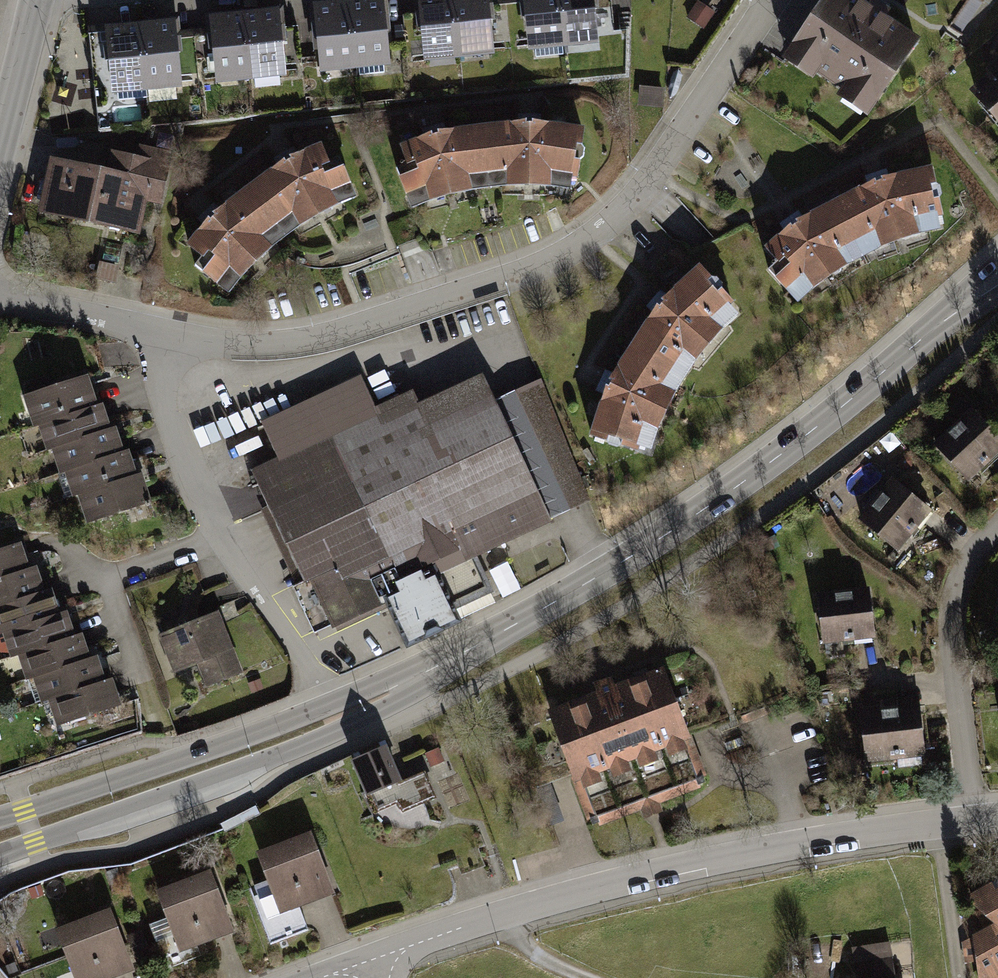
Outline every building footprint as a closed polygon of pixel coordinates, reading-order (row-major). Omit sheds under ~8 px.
[(386,0),(378,0),(350,3),(357,71),(392,68),(386,0)] [(452,0),(416,0),(423,65),(459,61),(452,0)] [(488,0),(452,0),(459,61),(494,58),(488,0)] [(558,0),(522,0),(527,53),(563,49),(558,0)] [(594,0),(558,0),(563,49),(599,45),(594,0)] [(861,0),(825,0),(783,62),(868,120),(921,41),(861,0)] [(357,71),(350,3),(314,7),(321,75),(357,71)] [(717,17),(698,4),(687,22),(705,34),(717,17)] [(287,79),(280,11),(244,14),(251,83),(287,79)] [(251,83),(244,14),(208,18),(215,86),(251,83)] [(183,90),(176,21),(140,25),(147,93),(183,90)] [(147,93),(140,25),(104,29),(112,97),(147,93)] [(968,95),(997,127),(997,68),(968,95)] [(482,127),(491,190),(527,189),(578,192),(585,129),(529,123),(482,127)] [(449,199),(491,190),(482,127),(436,135),(399,147),(406,166),(394,168),(410,213),(449,199)] [(287,160),(248,187),(287,241),(320,219),(358,201),(339,159),(329,164),(320,145),(287,160)] [(107,171),(49,160),(38,219),(140,239),(147,205),(162,208),(173,153),(139,147),(137,158),(110,153),(107,171)] [(835,202),(866,258),(902,244),(945,233),(933,167),(879,181),(835,202)] [(287,241),(248,187),(209,218),(185,248),(200,259),(193,267),(227,296),(256,265),(287,241)] [(832,279),(866,258),(835,202),(792,226),(762,249),(775,263),(768,271),(800,307),(832,279)] [(660,303),(633,344),(686,378),(710,343),(743,314),(699,265),(660,303)] [(686,378),(633,344),(607,385),(589,437),(648,458),(664,412),(686,378)] [(359,377),(260,425),(278,462),(251,475),(304,584),(293,589),(295,593),(296,597),(319,643),(384,611),(405,654),(498,609),(493,598),(476,563),(554,525),(568,518),(603,502),(545,382),(516,396),(496,406),(482,377),(420,407),(413,392),(376,410),(359,377)] [(37,429),(97,410),(86,378),(22,400),(32,431),(37,429)] [(49,451),(109,432),(101,408),(97,410),(37,429),(45,453),(49,451)] [(936,447),(973,486),(997,462),(997,439),(973,412),(936,447)] [(64,476),(124,456),(115,430),(109,432),(49,451),(58,477),(64,476)] [(77,500),(137,480),(129,454),(124,456),(64,476),(72,502),(77,500)] [(86,527),(151,506),(142,479),(137,480),(77,500),(86,527)] [(890,483),(858,523),(902,557),(933,518),(890,483)] [(31,572),(23,545),(0,552),(0,582),(31,572)] [(45,596),(37,570),(31,572),(0,582),(0,609),(45,596)] [(60,618),(52,593),(45,596),(0,609),(0,637),(60,618)] [(871,595),(817,599),(821,651),(875,647),(871,595)] [(18,659),(75,641),(67,616),(60,618),(0,637),(8,662),(18,659)] [(219,616),(158,639),(173,679),(194,671),(203,695),(243,680),(219,616)] [(34,680),(92,662),(84,638),(75,641),(18,659),(25,683),(34,680)] [(48,707),(107,688),(98,660),(92,662),(34,680),(43,708),(48,707)] [(597,690),(547,710),(593,829),(641,810),(644,819),(663,812),(660,803),(711,784),(665,665),(616,684),(613,676),(594,683),(597,690)] [(56,732),(122,711),(114,686),(107,688),(48,707),(56,732)] [(920,702),(860,708),(866,770),(925,765),(920,702)] [(388,745),(352,760),(366,795),(371,793),(379,811),(400,802),(404,810),(436,796),(425,770),(402,780),(388,745)] [(260,814),(256,805),(238,815),(220,822),(225,831),(260,814)] [(310,836),(255,857),(267,887),(252,893),(274,950),(310,936),(301,913),(335,900),(310,836)] [(213,874),(157,896),(182,959),(237,937),(213,874)] [(966,902),(994,928),(997,930),(997,890),(995,884),(966,902)] [(55,932),(73,977),(125,977),(135,974),(109,910),(55,932)] [(994,928),(964,945),(966,967),(977,965),(979,977),(997,977),(997,930),(994,928)] [(141,935),(129,940),(141,971),(154,966),(141,935)] [(855,977),(894,977),(892,941),(854,943),(855,977)]
